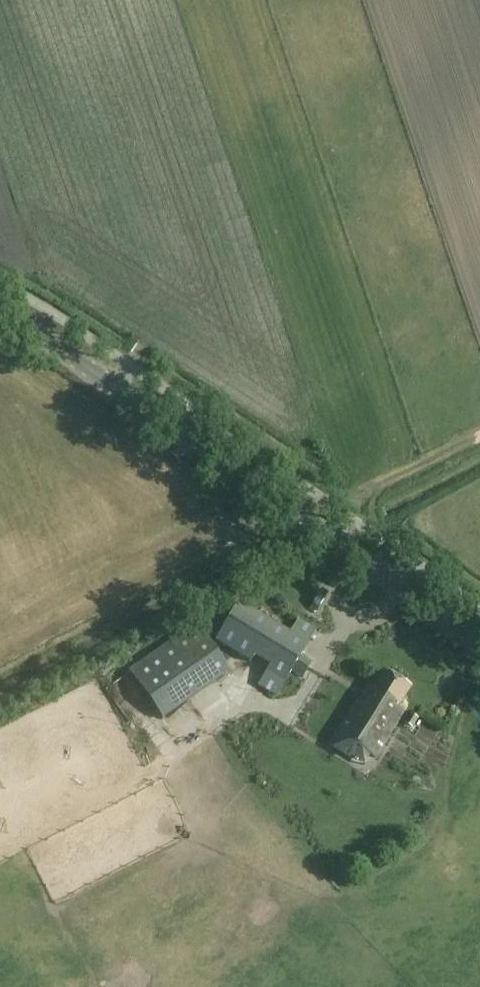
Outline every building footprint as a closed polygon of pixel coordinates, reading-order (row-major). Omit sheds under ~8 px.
[(238,602),(214,640),(250,662),(255,654),(271,664),(266,671),(267,671),(258,685),(276,696),(307,644),(289,633),(238,602)] [(196,625),(129,672),(162,718),(229,670),(196,625)] [(399,707),(410,688),(384,672),(364,705),(358,701),(330,745),(350,757),(359,742),(377,753),(404,710),(399,707)] [(411,713),(404,723),(413,729),(420,720),(411,713)]
